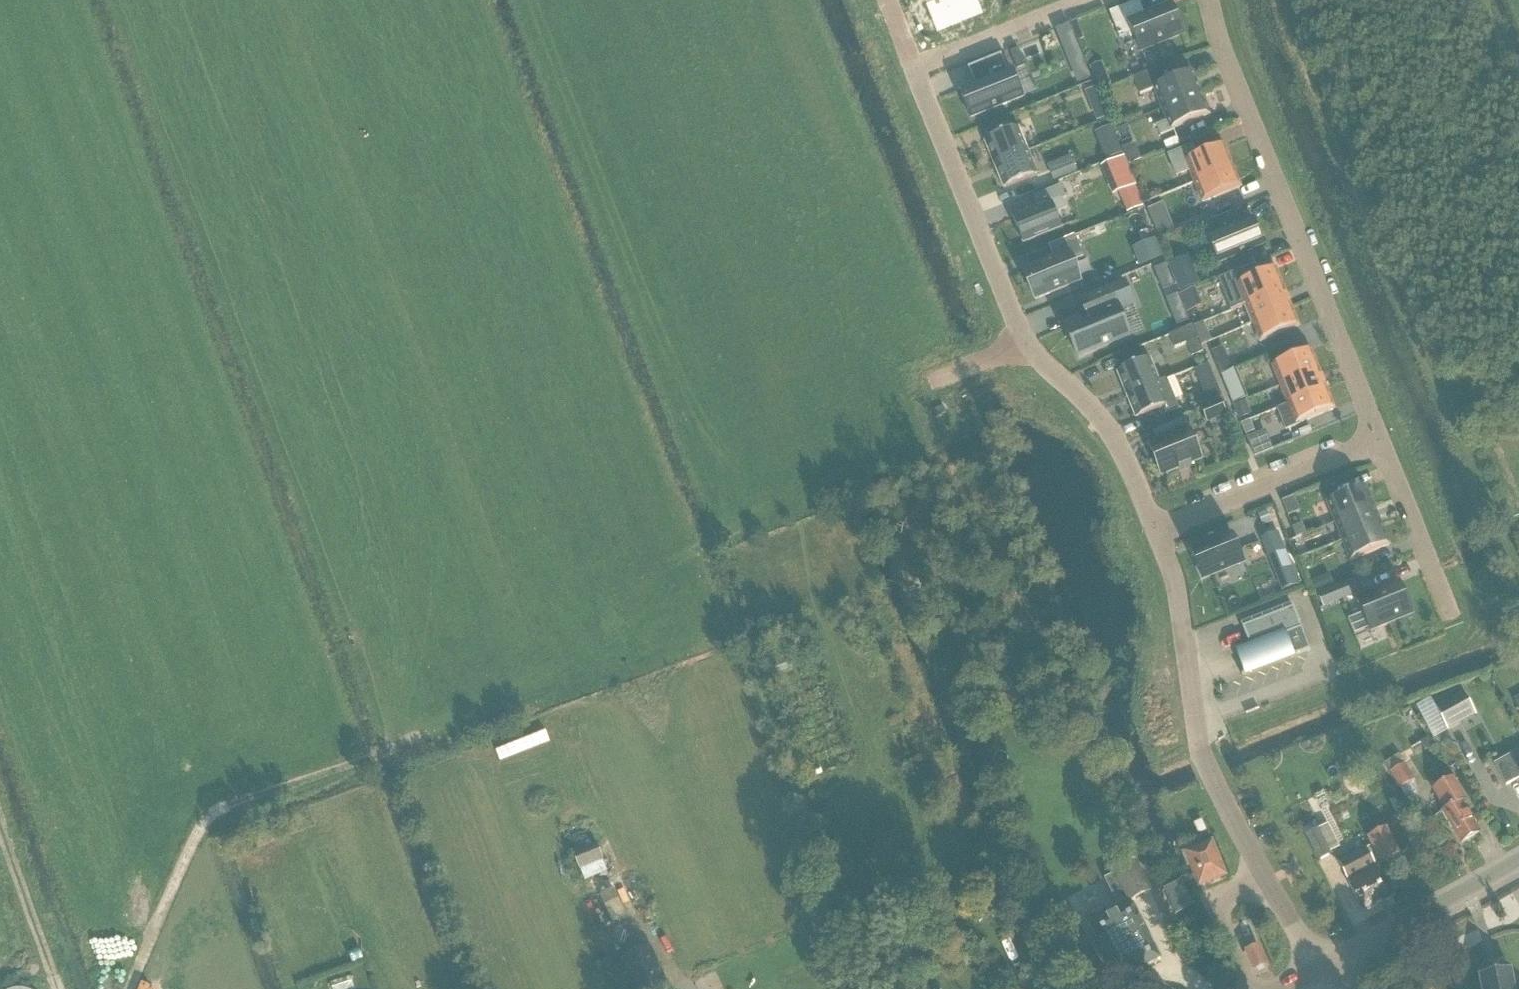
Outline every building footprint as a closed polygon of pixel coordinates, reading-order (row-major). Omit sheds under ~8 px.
[(925,3),(937,33),(984,14),(979,0),(933,0),(925,3)] [(1134,33),(1141,52),(1184,34),(1172,5),(1145,15),(1139,1),(1110,13),(1120,39),(1134,33)] [(1069,24),(1055,30),(1061,43),(1075,37),(1069,24)] [(1018,49),(1010,52),(1017,68),(1024,65),(1018,49)] [(975,85),(960,91),(972,118),(1024,97),(1012,70),(1009,71),(1002,54),(968,68),(975,85)] [(1192,73),(1181,78),(1175,62),(1134,78),(1140,94),(1155,88),(1164,109),(1201,94),(1192,73)] [(1112,86),(1103,63),(1090,68),(1100,91),(1112,86)] [(1086,65),(1072,71),(1077,84),(1091,78),(1086,65)] [(1097,87),(1085,92),(1091,105),(1102,101),(1097,87)] [(1209,115),(1201,94),(1164,109),(1169,122),(1158,127),(1161,136),(1174,131),(1174,129),(1209,115)] [(995,165),(1028,151),(1019,128),(985,141),(995,165)] [(1118,141),(1101,148),(1106,161),(1124,154),(1118,141)] [(1133,144),(1122,149),(1129,164),(1139,160),(1133,144)] [(1195,182),(1232,167),(1224,147),(1197,158),(1192,146),(1169,156),(1177,176),(1191,171),(1195,182)] [(1038,175),(1028,151),(995,165),(1004,189),(1038,175)] [(1055,179),(1079,169),(1073,154),(1049,163),(1055,179)] [(1125,157),(1105,165),(1117,194),(1136,186),(1125,157)] [(1232,167),(1195,182),(1203,202),(1241,187),(1232,167)] [(1038,208),(1014,218),(1024,244),(1062,229),(1052,205),(1068,199),(1062,185),(1034,197),(1038,208)] [(1140,209),(1127,213),(1144,263),(1157,259),(1140,209)] [(1209,237),(1219,263),(1264,245),(1253,219),(1241,225),(1235,212),(1206,223),(1211,236),(1209,237)] [(1169,217),(1154,224),(1159,238),(1175,232),(1169,217)] [(1049,247),(1054,259),(1025,271),(1036,300),(1081,282),(1073,263),(1084,258),(1075,236),(1049,247)] [(1181,290),(1201,282),(1190,254),(1169,262),(1181,290)] [(1166,265),(1154,270),(1163,291),(1175,286),(1166,265)] [(1283,289),(1276,270),(1239,285),(1246,303),(1283,289)] [(1072,304),(1079,322),(1057,331),(1070,362),(1122,341),(1110,312),(1124,306),(1116,286),(1072,304)] [(1195,288),(1180,294),(1183,301),(1198,295),(1195,288)] [(1291,308),(1283,289),(1246,303),(1254,323),(1291,308)] [(1291,308),(1254,323),(1262,342),(1299,327),(1291,308)] [(1198,337),(1209,332),(1205,322),(1194,327),(1198,337)] [(1222,374),(1233,369),(1223,348),(1212,352),(1222,374)] [(1282,386),(1319,371),(1311,352),(1274,366),(1282,386)] [(1150,359),(1118,372),(1127,396),(1160,382),(1150,359)] [(1248,398),(1237,369),(1222,375),(1234,404),(1248,398)] [(1319,371),(1282,386),(1289,405),(1326,390),(1319,371)] [(1160,382),(1127,396),(1137,419),(1164,408),(1167,416),(1180,410),(1167,379),(1160,382)] [(1326,390),(1289,405),(1294,416),(1283,421),(1286,430),(1299,425),(1299,424),(1334,409),(1326,390)] [(1221,401),(1202,408),(1208,423),(1227,416),(1221,401)] [(1246,401),(1234,406),(1239,419),(1251,414),(1246,401)] [(1250,421),(1241,424),(1246,436),(1255,432),(1250,421)] [(1190,431),(1150,447),(1162,477),(1179,470),(1180,471),(1192,466),(1192,465),(1202,461),(1190,431)] [(1329,502),(1337,522),(1374,507),(1366,488),(1329,502)] [(1344,541),(1381,526),(1374,507),(1337,522),(1344,541)] [(1273,514),(1261,519),(1265,527),(1276,522),(1273,514)] [(1389,545),(1381,526),(1344,541),(1352,560),(1389,545)] [(1209,545),(1192,552),(1203,578),(1244,562),(1233,535),(1220,541),(1219,538),(1208,542),(1209,545)] [(1292,568),(1276,574),(1283,591),(1299,584),(1292,568)] [(1330,574),(1309,583),(1313,595),(1335,586),(1330,574)] [(1358,578),(1338,586),(1344,600),(1364,591),(1358,578)] [(1400,583),(1359,600),(1372,632),(1390,625),(1389,622),(1412,613),(1400,583)] [(1310,650),(1302,629),(1294,607),(1243,627),(1251,647),(1238,652),(1246,674),(1293,656),(1310,650)] [(1477,715),(1462,688),(1434,703),(1449,731),(1477,715)] [(1518,767),(1511,754),(1494,764),(1506,785),(1518,778),(1518,767)] [(1400,789),(1415,780),(1405,763),(1390,773),(1400,789)] [(1446,809),(1442,812),(1453,830),(1454,830),(1462,843),(1479,833),(1471,820),(1472,819),(1462,801),(1466,799),(1455,781),(1435,792),(1446,809)] [(1330,852),(1340,847),(1328,824),(1319,829),(1315,822),(1303,828),(1320,861),(1331,855),(1330,852)] [(1382,864),(1401,854),(1387,828),(1368,838),(1372,845),(1367,848),(1339,863),(1365,913),(1394,897),(1378,866),(1382,863),(1382,864)] [(580,869),(604,859),(597,843),(573,852),(580,869)] [(1200,884),(1224,874),(1212,844),(1183,856),(1187,867),(1192,865),(1200,884)] [(1118,981),(1161,959),(1160,958),(1134,906),(1133,906),(1131,901),(1150,892),(1135,864),(1116,873),(1120,881),(1109,887),(1121,911),(1091,927),(1118,979),(1117,979),(1118,981)] [(601,893),(614,921),(627,915),(614,887),(601,893)] [(1256,948),(1245,952),(1253,972),(1260,969),(1264,967),(1256,948)] [(1511,970),(1511,969),(1510,969),(1502,964),(1502,963),(1500,963),(1487,966),(1485,967),(1486,967),(1480,975),(1480,977),(1482,988),(1515,988),(1511,970)]
